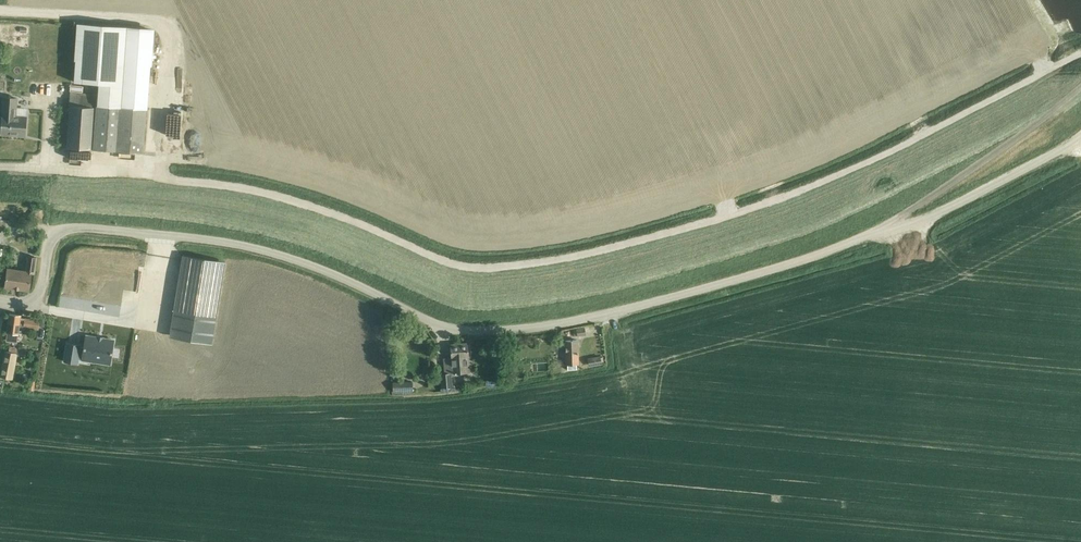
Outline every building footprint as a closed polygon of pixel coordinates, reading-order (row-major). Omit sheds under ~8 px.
[(151,55),(153,30),(149,30),(127,28),(78,25),(74,82),(99,83),(98,94),(97,94),(70,92),(66,147),(143,152),(147,109),(148,109),(148,108),(148,98),(149,86),(151,55)] [(1,136),(25,138),(26,118),(15,118),(17,100),(4,99),(3,117),(2,117),(1,136)] [(217,117),(220,128),(225,126),(222,116),(217,117)] [(41,216),(42,209),(33,208),(32,215),(41,216)] [(9,229),(9,220),(0,219),(0,229),(9,229)] [(86,280),(144,287),(148,260),(109,255),(111,247),(90,244),(86,280)] [(5,287),(28,289),(29,290),(29,288),(32,272),(35,272),(37,257),(29,256),(27,270),(7,268),(5,287)] [(170,334),(213,341),(225,264),(182,257),(170,334)] [(7,332),(6,339),(17,340),(18,334),(19,326),(34,328),(36,320),(21,317),(21,315),(10,314),(7,332)] [(585,328),(576,329),(577,330),(573,330),(574,336),(577,335),(577,336),(586,335),(585,328)] [(66,352),(64,361),(73,363),(77,363),(78,361),(78,359),(83,360),(88,360),(88,361),(88,360),(89,360),(89,358),(89,356),(89,355),(101,357),(109,358),(110,358),(110,359),(110,361),(109,364),(110,364),(111,358),(112,349),(114,340),(86,335),(85,342),(84,346),(82,346),(80,346),(80,345),(74,344),(68,343),(67,343),(66,352)] [(577,369),(577,364),(578,364),(577,340),(566,340),(566,365),(568,365),(568,370),(577,369)] [(468,351),(467,343),(458,344),(451,344),(451,349),(452,358),(447,358),(444,358),(444,360),(444,367),(445,373),(445,374),(455,373),(456,373),(468,372),(467,361),(466,357),(469,357),(468,351)] [(11,346),(10,352),(6,351),(1,377),(12,379),(17,353),(26,355),(26,350),(11,346)] [(130,364),(132,352),(118,350),(116,362),(130,364)] [(589,366),(602,364),(602,363),(604,363),(604,357),(601,357),(601,356),(588,358),(589,366)] [(451,376),(445,377),(443,377),(441,377),(441,376),(441,374),(440,374),(442,387),(444,387),(452,386),(452,382),(451,376)] [(412,381),(393,381),(393,392),(412,392),(412,381)]
